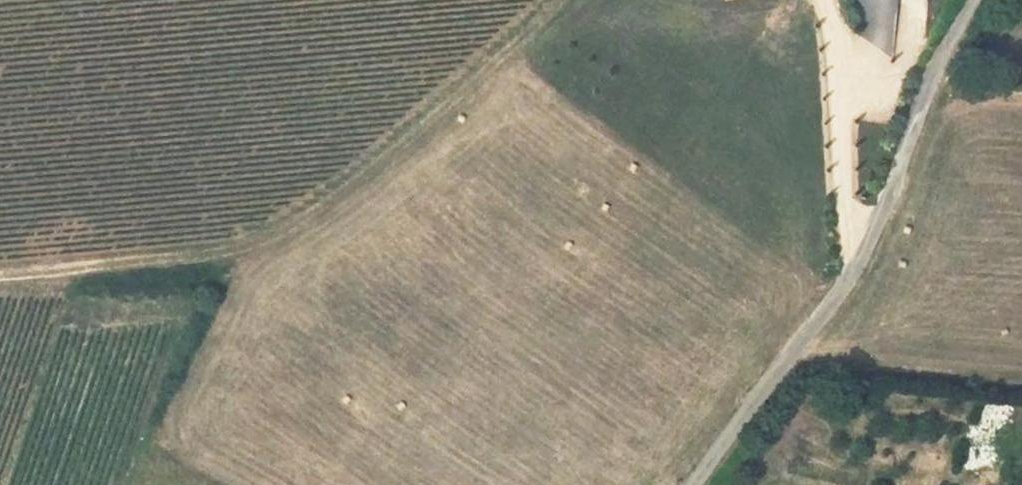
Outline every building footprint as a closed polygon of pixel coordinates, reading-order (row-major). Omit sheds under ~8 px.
[(893,27),(869,27),(869,56),(893,56),(893,27)]
